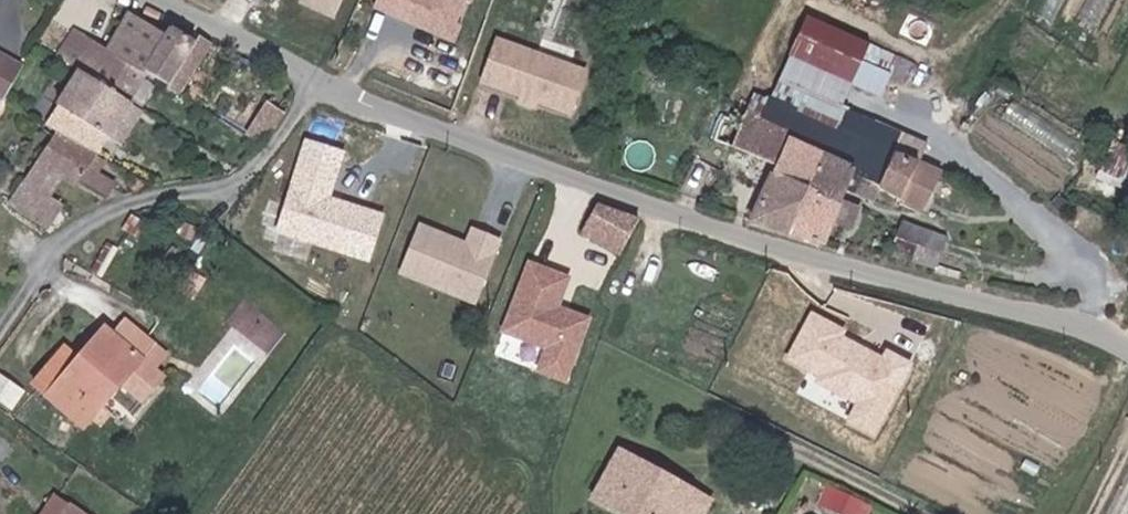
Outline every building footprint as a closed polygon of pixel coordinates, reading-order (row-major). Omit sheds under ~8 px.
[(342,11),(345,0),(307,0),(342,11)] [(373,7),(453,40),(470,0),(376,0),(373,7)] [(190,45),(130,13),(110,49),(73,29),(53,65),(68,74),(125,105),(140,77),(165,90),(190,45)] [(807,21),(774,102),(838,130),(846,111),(842,109),(859,68),(908,88),(918,64),(807,21)] [(479,91),(573,109),(583,57),(489,39),(479,91)] [(0,54),(0,101),(3,103),(23,68),(0,54)] [(104,144),(125,105),(68,74),(47,113),(55,118),(104,144)] [(750,224),(825,248),(836,227),(850,233),(862,205),(872,209),(877,197),(922,216),(941,172),(922,164),(930,145),(847,109),(846,111),(838,130),(774,102),(755,94),(731,151),(773,169),(750,224)] [(260,147),(280,115),(263,105),(243,137),(260,147)] [(96,157),(104,144),(55,118),(6,208),(51,232),(65,208),(51,200),(62,180),(103,202),(114,183),(99,175),(105,162),(96,157)] [(387,210),(334,197),(346,148),(299,137),(276,235),(376,258),(387,210)] [(623,252),(636,222),(598,205),(585,236),(623,252)] [(479,301),(500,235),(469,225),(465,237),(414,220),(396,275),(479,301)] [(903,225),(894,256),(935,268),(944,238),(903,225)] [(562,303),(572,272),(525,257),(500,332),(542,346),(534,371),(569,383),(592,313),(562,303)] [(80,435),(119,389),(139,405),(162,377),(156,372),(169,357),(125,320),(111,337),(98,327),(72,358),(63,351),(29,392),(80,435)] [(615,451),(591,495),(625,513),(699,513),(706,500),(615,451)] [(822,502),(845,513),(871,513),(875,505),(832,483),(822,502)] [(55,492),(40,513),(85,513),(55,492)]
